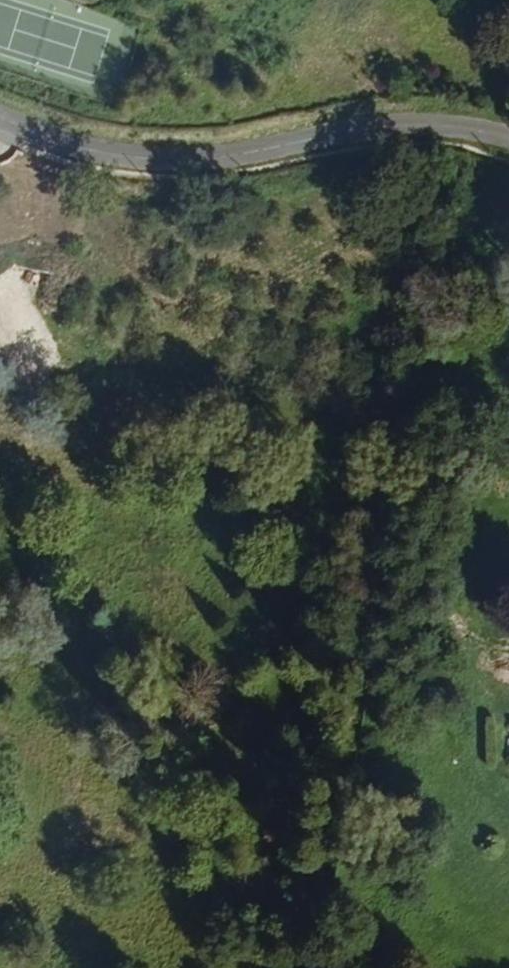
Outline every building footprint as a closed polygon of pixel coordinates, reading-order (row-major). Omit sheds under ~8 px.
[(37,321),(1,308),(0,312),(0,342),(29,350),(37,321)]
